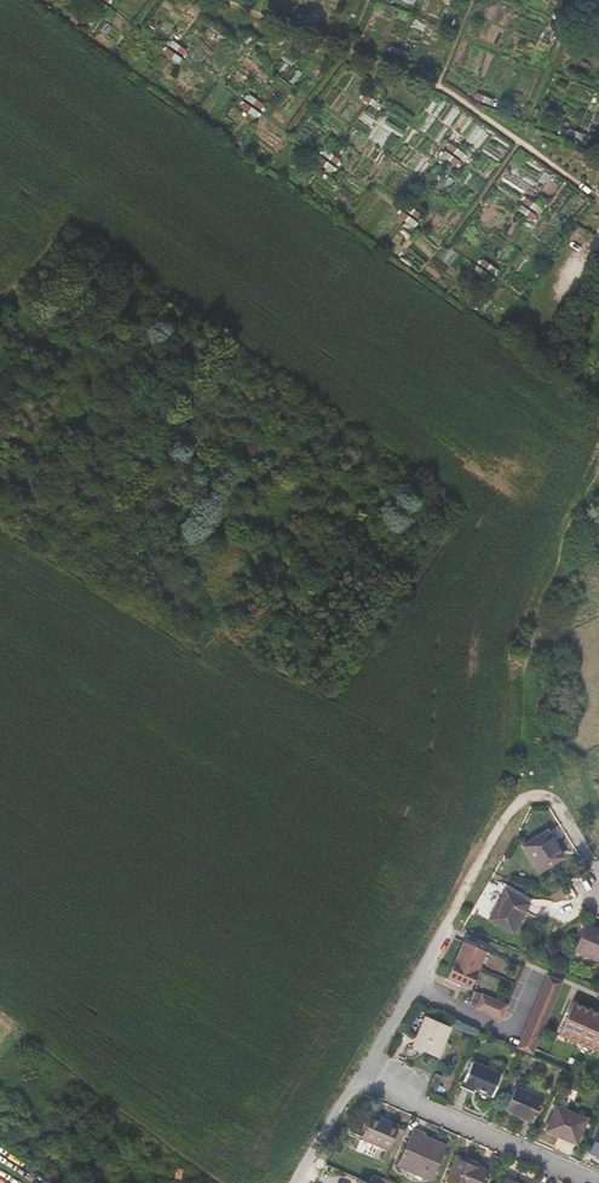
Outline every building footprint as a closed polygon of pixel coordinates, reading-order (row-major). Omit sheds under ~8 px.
[(523,846),(540,872),(563,857),(547,831),(523,846)] [(513,933),(530,903),(505,889),(489,919),(513,933)] [(598,961),(598,930),(585,924),(574,950),(598,961)] [(492,954),(464,942),(448,979),(476,991),(492,954)] [(568,985),(554,979),(525,1051),(538,1057),(568,985)] [(476,991),(473,1000),(501,1013),(505,1004),(476,991)] [(514,1008),(505,1004),(501,1013),(510,1017),(514,1008)] [(566,1038),(598,1052),(598,1013),(580,1005),(566,1038)] [(450,1026),(426,1016),(413,1047),(437,1057),(450,1026)] [(502,1075),(471,1061),(460,1087),(472,1091),(474,1087),(493,1095),(502,1075)] [(515,1087),(505,1109),(533,1122),(543,1099),(515,1087)] [(547,1129),(576,1143),(587,1121),(557,1107),(547,1129)] [(399,1126),(371,1114),(361,1138),(389,1150),(399,1126)] [(424,1132),(414,1128),(399,1165),(431,1179),(445,1146),(423,1135),(424,1132)] [(589,1152),(598,1157),(598,1129),(589,1152)] [(456,1159),(446,1181),(452,1182),(484,1182),(489,1170),(478,1166),(477,1167),(456,1159)]
